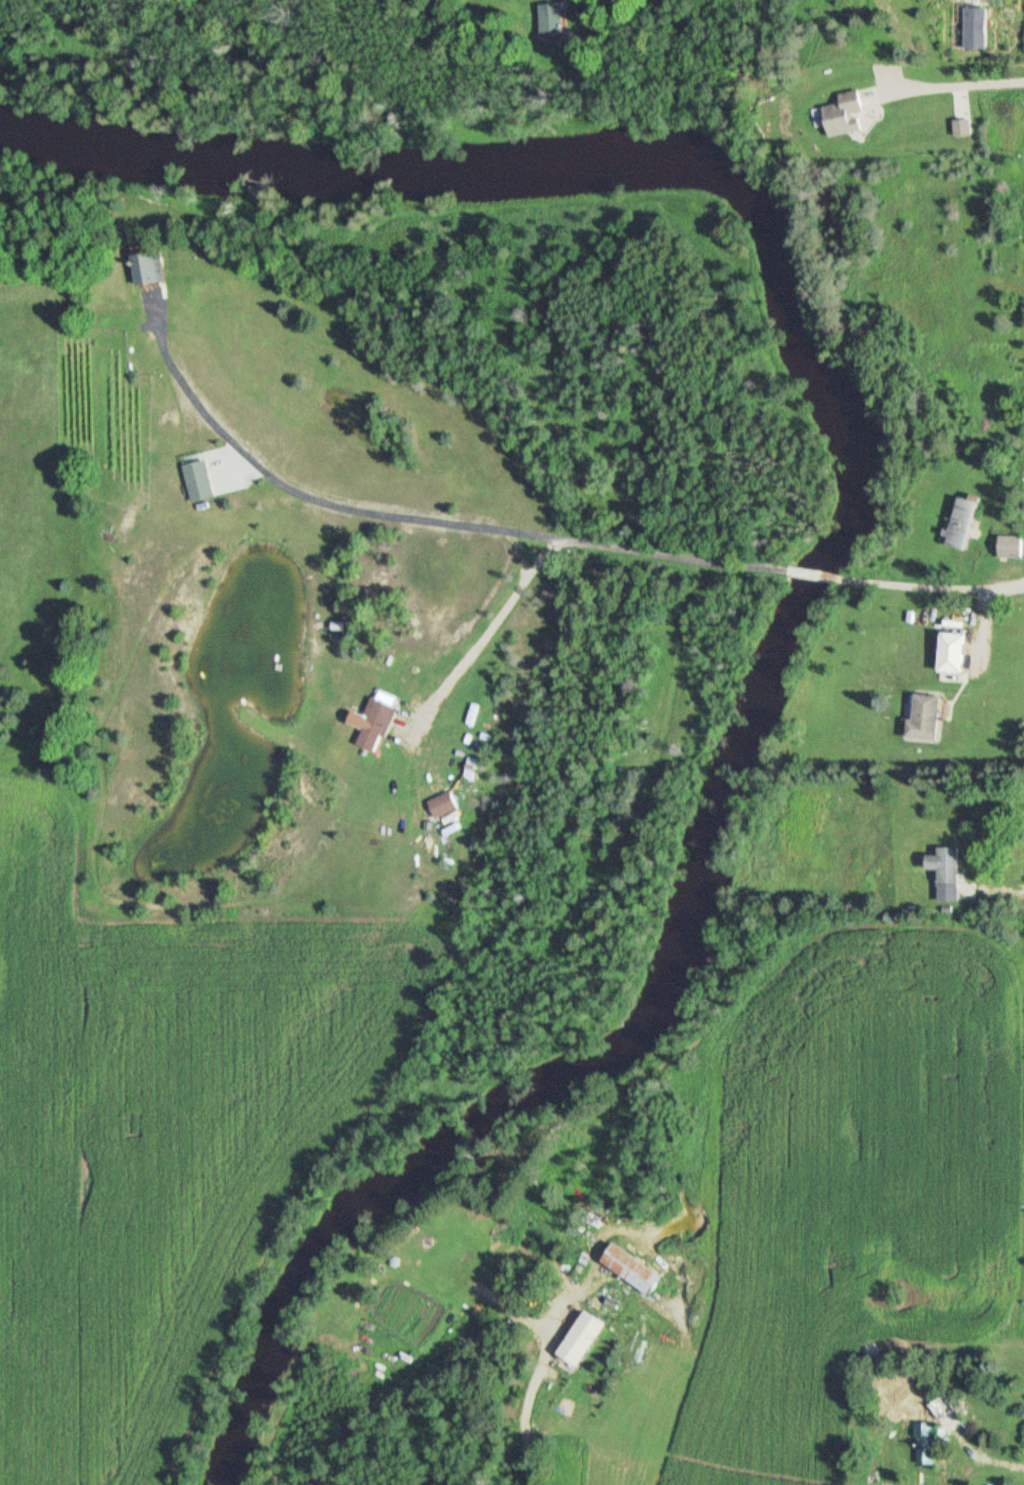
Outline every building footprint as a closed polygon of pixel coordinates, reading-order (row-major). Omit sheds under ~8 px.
[(566,6),(544,6),(544,38),(566,38),(566,6)] [(986,51),(986,9),(963,9),(963,51),(986,51)] [(829,138),(861,131),(857,115),(862,113),(857,91),(839,96),(840,104),(822,108),(829,138)] [(165,284),(162,254),(133,256),(136,287),(165,284)] [(213,499),(204,462),(181,467),(190,504),(213,499)] [(980,504),(957,498),(946,547),(970,552),(980,504)] [(1021,538),(1001,538),(1001,559),(1021,559),(1021,538)] [(964,636),(940,636),(940,673),(964,673),(964,636)] [(350,725),(365,730),(360,746),(382,753),(397,708),(395,708),(398,699),(376,691),(368,716),(354,712),(350,725)] [(907,721),(906,740),(937,742),(940,697),(916,695),(914,721),(907,721)] [(460,811),(454,793),(429,801),(435,819),(460,811)] [(958,848),(939,848),(939,856),(926,856),(926,871),(939,871),(939,903),(958,903),(958,848)] [(607,1323),(587,1310),(559,1354),(579,1367),(607,1323)] [(931,1406),(941,1423),(956,1413),(946,1396),(931,1406)] [(935,1465),(935,1423),(917,1423),(917,1465),(935,1465)]
